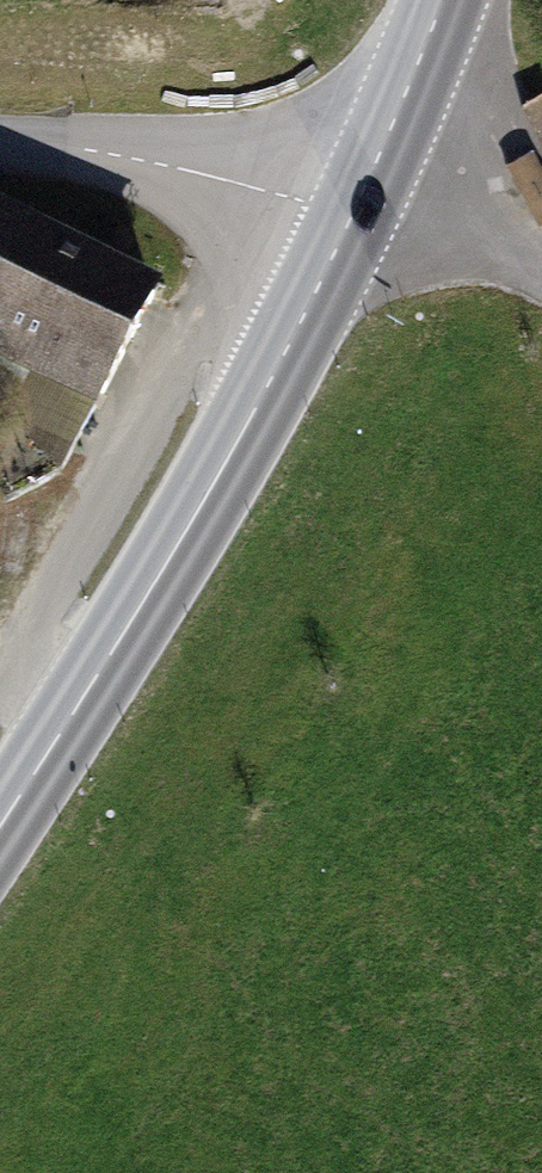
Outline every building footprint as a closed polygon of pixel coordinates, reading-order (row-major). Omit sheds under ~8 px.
[(82,440),(149,324),(0,239),(0,393),(82,440)]
